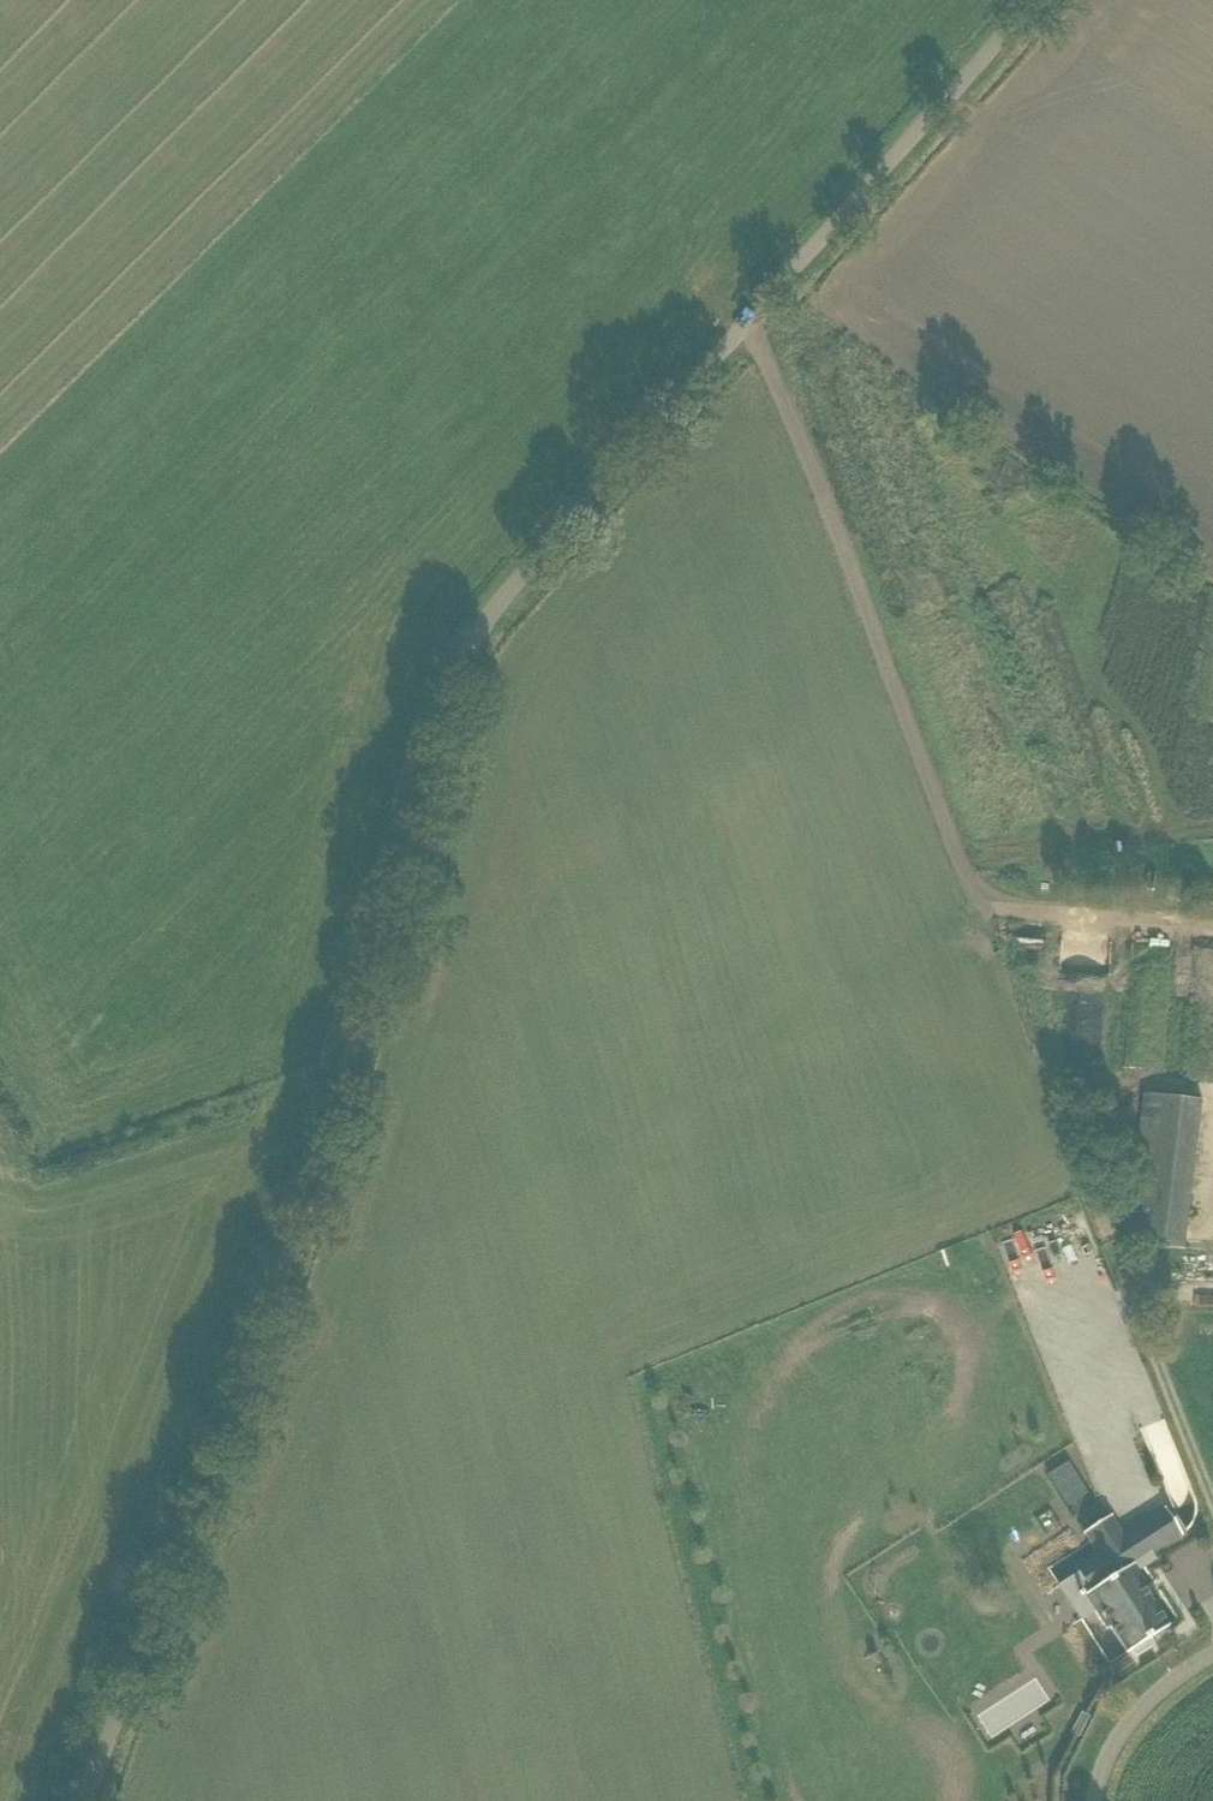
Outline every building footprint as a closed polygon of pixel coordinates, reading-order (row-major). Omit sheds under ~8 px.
[(1145,1095),(1127,1244),(1185,1250),(1203,1102),(1145,1095)] [(1076,1572),(1058,1584),(1080,1618),(1091,1610),(1104,1629),(1108,1626),(1125,1653),(1124,1653),(1125,1655),(1130,1651),(1134,1658),(1149,1648),(1145,1642),(1168,1627),(1167,1626),(1166,1626),(1138,1582),(1142,1579),(1132,1563),(1175,1536),(1158,1510),(1117,1536),(1115,1532),(1116,1532),(1116,1530),(1115,1531),(1106,1517),(1110,1515),(1109,1513),(1080,1531),(1081,1533),(1082,1532),(1095,1552),(1072,1566),(1076,1572)] [(1027,1692),(988,1685),(980,1731),(1061,1746),(1068,1707),(1025,1700),(1027,1692)] [(1081,1712),(1071,1733),(1079,1738),(1090,1717),(1081,1712)]
